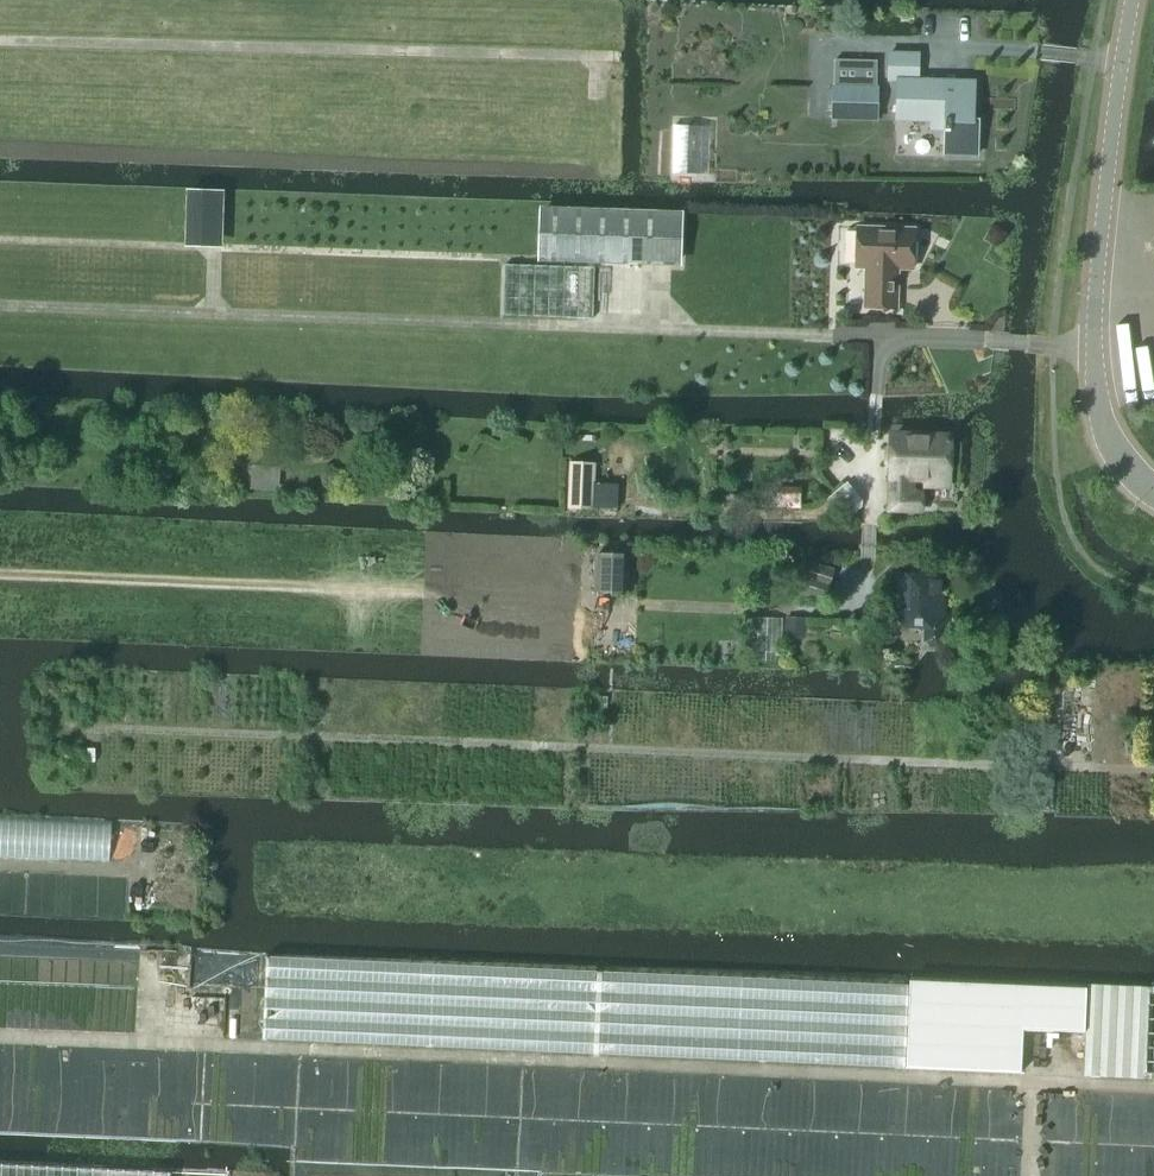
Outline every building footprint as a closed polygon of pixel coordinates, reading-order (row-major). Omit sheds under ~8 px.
[(890,54),(889,81),(898,81),(897,121),(931,122),(946,122),(945,131),(945,154),(978,155),(979,121),(974,121),(975,82),(918,81),(919,55),(890,54)] [(835,61),(833,119),(876,120),(878,62),(835,61)] [(673,173),(701,174),(703,127),(674,126),(673,173)] [(190,194),(189,244),(216,244),(217,195),(190,194)] [(543,211),(541,260),(676,264),(677,216),(543,211)] [(867,268),(866,308),(897,309),(898,269),(913,270),(914,231),(858,229),(857,268),(867,268)] [(505,266),(503,316),(593,319),(595,269),(505,266)] [(892,438),(891,478),(890,510),(921,511),(921,495),(912,495),(912,478),(949,479),(950,439),(892,438)] [(570,462),(568,509),(618,511),(619,485),(594,485),(595,463),(570,462)] [(280,467),(252,465),(250,488),(279,490),(280,467)] [(801,492),(777,492),(777,509),(800,509),(801,492)] [(597,554),(596,593),(624,594),(625,555),(597,554)] [(929,647),(932,647),(940,648),(944,642),(944,630),(949,624),(949,615),(945,612),(945,601),(941,597),(942,577),(899,576),(898,591),(906,600),(906,608),(901,615),(901,623),(906,628),(925,629),(924,642),(929,647)] [(781,663),(783,619),(754,617),(752,662),(781,663)] [(805,620),(785,619),(784,639),(805,640),(805,620)] [(1083,1076),(1153,1079),(1153,986),(1087,983),(1087,988),(910,981),(909,985),(266,958),(262,1041),(906,1069),(1020,1074),(1022,1030),(1085,1033),(1083,1076)]
